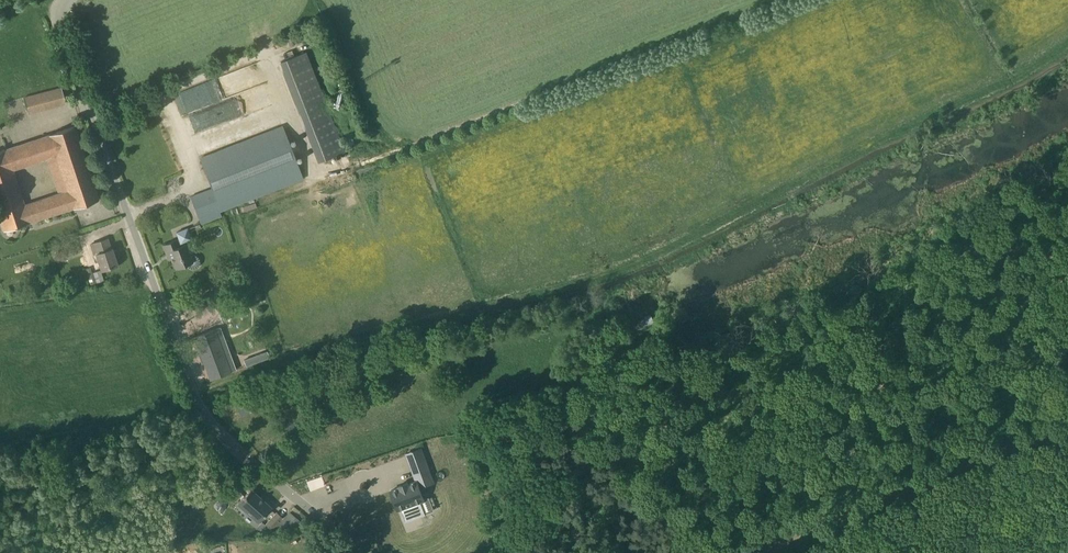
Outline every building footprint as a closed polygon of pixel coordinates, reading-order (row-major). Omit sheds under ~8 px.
[(281,62),(285,73),(311,64),(307,52),(281,62)] [(25,95),(29,113),(67,103),(63,85),(25,95)] [(173,97),(182,115),(201,106),(192,88),(173,97)] [(197,132),(236,116),(235,112),(236,112),(232,102),(217,108),(216,105),(190,116),(197,132)] [(98,200),(74,126),(49,135),(18,145),(6,149),(5,149),(0,151),(0,219),(4,231),(98,200)] [(191,197),(199,218),(201,224),(217,218),(215,212),(303,178),(282,126),(200,158),(212,188),(191,197)] [(338,134),(313,144),(320,162),(345,152),(338,134)] [(176,268),(187,264),(188,266),(190,268),(193,269),(195,268),(198,267),(199,264),(200,262),(199,259),(198,257),(196,255),(193,255),(190,255),(185,241),(191,239),(187,228),(177,232),(179,238),(163,244),(169,259),(172,258),(176,268)] [(90,244),(99,270),(117,264),(112,248),(111,248),(108,238),(90,244)] [(95,279),(103,275),(100,270),(92,274),(95,279)] [(208,381),(224,375),(230,373),(228,367),(236,364),(233,357),(219,362),(210,337),(194,344),(208,381)] [(246,366),(270,356),(267,349),(244,359),(246,366)] [(588,384),(572,391),(575,399),(591,392),(588,384)] [(400,509),(405,521),(425,513),(420,501),(424,500),(420,488),(434,482),(424,457),(409,463),(416,481),(408,484),(408,482),(399,485),(399,487),(391,491),(398,509),(400,509)] [(250,489),(238,503),(258,521),(271,507),(250,489)] [(279,524),(287,532),(298,521),(290,512),(279,524)] [(277,513),(266,525),(271,530),(282,518),(277,513)]
